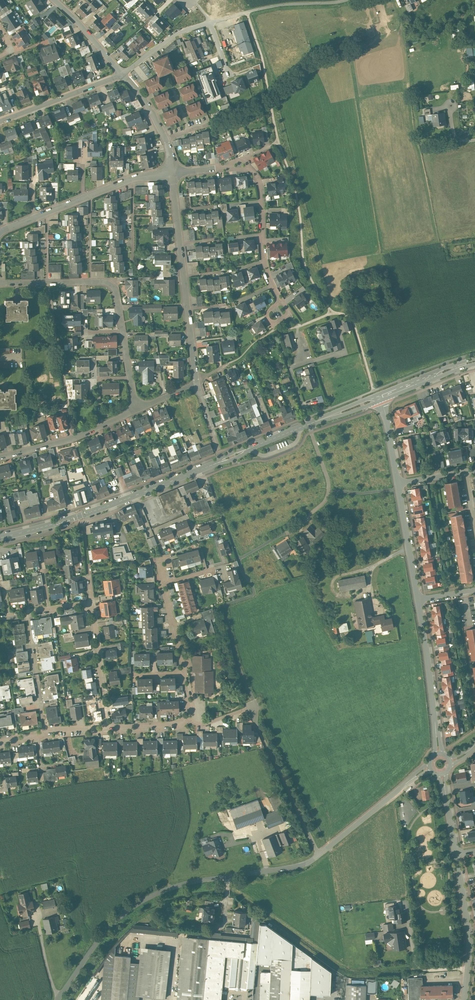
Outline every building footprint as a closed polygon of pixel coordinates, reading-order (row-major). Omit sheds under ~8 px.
[(27,3),(30,9),(41,2),(40,0),(31,0),(27,3)] [(95,0),(94,0),(88,6),(89,6),(86,9),(89,12),(90,12),(92,10),(96,14),(101,9),(99,6),(100,5),(95,0)] [(41,2),(30,9),(34,15),(44,8),(42,5),(43,5),(41,2)] [(153,12),(143,2),(137,9),(146,19),(151,14),(153,12)] [(165,12),(172,19),(180,11),(181,11),(176,6),(174,4),(165,12)] [(179,4),(176,6),(181,11),(180,11),(183,14),(186,12),(179,4)] [(82,5),(77,10),(84,17),(89,12),(86,9),(82,5)] [(7,16),(2,19),(4,22),(5,25),(16,18),(12,12),(10,14),(7,16)] [(58,19),(51,13),(44,20),(51,27),(55,22),(60,28),(65,23),(60,17),(58,19)] [(114,18),(109,14),(102,21),(100,24),(102,25),(104,23),(108,27),(114,22),(115,21),(115,19),(114,18)] [(153,17),(151,14),(146,19),(144,20),(147,23),(149,21),(153,17)] [(149,21),(151,24),(152,24),(159,18),(155,15),(153,17),(149,21)] [(93,16),(87,21),(91,25),(96,19),(93,16)] [(41,23),(37,17),(33,20),(37,26),(41,23)] [(16,18),(5,25),(7,28),(8,28),(10,30),(12,29),(15,27),(20,24),(16,18)] [(152,24),(151,24),(150,25),(153,29),(158,35),(163,31),(162,30),(166,26),(159,18),(152,24)] [(100,24),(96,19),(91,25),(98,31),(103,26),(100,24)] [(117,22),(111,28),(115,32),(121,26),(117,22)] [(253,51),(244,22),(234,25),(244,54),(253,51)] [(63,32),(54,36),(56,41),(64,37),(72,33),(70,29),(63,32)] [(19,32),(13,36),(17,41),(26,35),(23,30),(19,32)] [(103,30),(96,35),(98,38),(106,33),(103,30)] [(77,34),(68,37),(73,47),(75,46),(81,43),(77,34)] [(110,34),(106,39),(113,46),(117,41),(114,37),(110,34)] [(26,35),(17,41),(20,46),(22,45),(27,41),(30,40),(26,35)] [(54,36),(48,39),(50,46),(53,44),(55,47),(58,46),(56,41),(54,36)] [(140,36),(135,41),(141,46),(142,45),(143,46),(147,42),(142,37),(141,37),(140,36)] [(196,38),(186,42),(190,53),(186,55),(188,62),(202,57),(198,49),(200,48),(196,38)] [(135,41),(133,39),(131,41),(132,43),(129,45),(135,52),(141,46),(135,41)] [(84,41),(81,43),(75,46),(77,50),(79,49),(86,46),(84,41)] [(50,46),(47,47),(52,58),(58,56),(55,47),(53,44),(50,46)] [(126,50),(122,45),(116,50),(120,53),(127,60),(132,55),(126,50)] [(135,52),(129,45),(129,46),(130,47),(126,50),(132,55),(135,52)] [(47,47),(41,49),(42,52),(45,61),(52,58),(47,47)] [(95,55),(87,58),(89,65),(91,64),(97,62),(95,55)] [(164,57),(153,61),(159,76),(173,70),(172,68),(173,67),(169,58),(168,58),(167,56),(164,57)] [(15,57),(4,61),(6,66),(5,66),(6,69),(7,69),(7,70),(11,68),(12,71),(19,69),(20,69),(17,63),(15,57)] [(97,62),(91,64),(93,71),(101,68),(99,61),(97,62)] [(215,64),(196,71),(202,88),(201,89),(207,104),(222,98),(216,84),(217,83),(215,78),(220,76),(215,64)] [(255,70),(256,73),(261,71),(260,64),(252,66),(253,70),(255,70)] [(186,66),(173,71),(178,83),(180,82),(186,79),(191,77),(186,66)] [(45,69),(40,71),(42,76),(43,76),(44,80),(48,78),(45,69)] [(256,73),(255,70),(253,70),(246,73),(250,83),(259,80),(256,73)] [(82,72),(73,75),(76,83),(85,80),(82,72)] [(42,76),(32,80),(34,87),(37,86),(38,88),(37,88),(40,97),(49,93),(46,85),(44,86),(43,84),(45,83),(44,80),(43,76),(42,76)] [(158,76),(145,81),(149,92),(152,91),(158,89),(162,87),(158,76)] [(64,78),(55,82),(58,90),(67,86),(64,78)] [(186,79),(180,82),(182,88),(188,85),(186,79)] [(235,93),(238,91),(239,92),(242,91),(242,90),(245,89),(242,79),(238,80),(238,79),(234,80),(235,81),(231,82),(232,84),(235,91),(235,93)] [(182,88),(180,89),(184,100),(186,100),(192,97),(197,95),(193,84),(188,85),(182,88)] [(235,91),(232,84),(223,87),(226,95),(235,91)] [(117,89),(111,91),(111,92),(108,93),(111,101),(120,97),(121,97),(119,93),(117,89)] [(127,90),(119,93),(121,97),(120,97),(121,101),(122,101),(123,104),(131,101),(127,90)] [(160,95),(155,97),(159,108),(162,107),(167,105),(172,103),(168,92),(160,95)] [(4,101),(2,94),(0,94),(0,102),(1,103),(0,103),(3,111),(12,107),(8,98),(5,99),(6,101),(4,101)] [(21,96),(19,97),(21,104),(30,100),(28,94),(27,94),(21,96)] [(94,96),(88,98),(91,106),(101,102),(98,95),(94,96)] [(192,97),(186,100),(188,105),(195,103),(192,97)] [(138,99),(131,102),(134,110),(142,107),(138,99)] [(82,100),(75,102),(76,103),(72,105),(75,112),(85,108),(82,100)] [(188,105),(186,106),(191,118),(204,113),(199,101),(195,103),(188,105)] [(60,109),(54,111),(57,119),(67,116),(64,108),(60,109)] [(164,113),(163,113),(168,125),(170,124),(175,122),(181,120),(176,108),(169,111),(164,113)] [(132,114),(126,117),(130,127),(135,125),(143,121),(139,111),(132,114)] [(444,113),(433,115),(434,126),(446,125),(444,113)] [(48,115),(42,117),(42,118),(39,119),(42,127),(47,125),(48,128),(52,126),(51,123),(52,123),(48,115)] [(143,121),(135,125),(138,131),(148,127),(145,120),(143,121)] [(26,123),(20,126),(23,134),(33,130),(31,123),(27,124),(26,123)] [(123,128),(124,136),(132,135),(131,127),(123,128)] [(11,129),(5,132),(8,140),(18,136),(15,129),(11,130),(11,129)] [(93,131),(82,135),(82,140),(82,141),(93,141),(93,131)] [(209,131),(202,132),(202,133),(203,142),(210,142),(209,131)] [(262,132),(253,133),(254,145),(259,144),(259,143),(264,143),(263,139),(262,131),(262,132)] [(46,132),(41,135),(42,137),(45,142),(49,140),(49,138),(46,132)] [(202,133),(195,134),(197,146),(197,149),(204,148),(203,142),(202,133)] [(55,136),(49,138),(49,140),(45,142),(48,149),(59,145),(55,136)] [(143,137),(138,138),(140,144),(152,142),(151,136),(143,137)] [(244,138),(236,141),(240,152),(246,150),(248,149),(248,148),(247,147),(244,138)] [(228,142),(221,144),(222,146),(217,148),(218,153),(217,154),(220,160),(225,158),(229,157),(228,156),(234,154),(230,145),(229,141),(228,142)] [(152,142),(140,144),(141,150),(145,149),(153,148),(152,142)] [(101,145),(88,146),(88,156),(102,155),(101,145)] [(71,146),(67,146),(67,158),(69,158),(69,159),(70,159),(69,158),(77,158),(77,146),(71,146)] [(268,151),(260,155),(266,165),(269,163),(270,164),(274,161),(270,154),(268,151)] [(146,155),(140,156),(142,162),(154,160),(152,154),(146,155)] [(266,165),(260,155),(254,159),(255,161),(259,169),(259,170),(263,168),(263,167),(266,165)] [(154,160),(142,162),(143,168),(155,166),(154,160)] [(255,161),(250,164),(256,171),(259,169),(255,161)] [(52,163),(43,164),(44,173),(54,171),(52,163)] [(28,165),(16,165),(16,170),(19,170),(19,178),(27,178),(27,179),(28,179),(28,165)] [(97,167),(91,167),(91,180),(102,180),(102,167),(97,167)] [(67,170),(67,180),(77,180),(77,170),(73,170),(67,170)] [(247,176),(236,177),(237,185),(243,184),(244,188),(248,188),(247,176)] [(230,178),(220,179),(221,186),(222,191),(232,190),(231,184),(230,178)] [(214,179),(207,179),(208,181),(209,190),(209,189),(215,188),(215,190),(214,179)] [(278,183),(272,184),(267,184),(269,196),(270,195),(269,195),(274,194),(274,195),(279,194),(283,193),(282,189),(284,189),(283,182),(278,183)] [(154,185),(153,185),(153,186),(154,194),(158,194),(163,194),(163,189),(161,189),(161,185),(154,185)] [(21,187),(21,190),(14,190),(14,200),(28,200),(28,190),(27,190),(27,187),(21,187)] [(51,187),(42,187),(42,195),(40,195),(40,200),(51,200),(51,187)] [(246,208),(244,208),(244,213),(245,219),(254,218),(253,207),(246,208)] [(227,210),(227,212),(228,221),(238,220),(237,209),(227,210)] [(198,212),(191,213),(191,218),(192,223),(199,222),(198,214),(198,212)] [(281,214),(270,214),(270,223),(270,226),(286,226),(286,215),(286,214),(281,214)] [(77,215),(68,215),(68,226),(70,226),(77,225),(77,215)] [(191,218),(190,218),(191,224),(192,224),(193,226),(199,226),(199,225),(199,222),(192,223),(191,218)] [(168,230),(154,231),(154,237),(158,237),(159,245),(164,245),(167,245),(168,245),(168,230)] [(254,239),(244,241),(244,244),(245,250),(246,250),(255,249),(254,245),(254,239)] [(238,242),(228,243),(229,252),(238,251),(239,251),(238,244),(238,242)] [(286,243),(270,244),(270,247),(271,256),(286,255),(287,255),(286,246),(286,243)] [(202,245),(195,246),(196,257),(203,256),(202,246),(202,245)] [(171,255),(155,255),(155,263),(163,263),(164,270),(163,270),(163,276),(171,276),(171,255)] [(124,266),(124,261),(122,261),(114,262),(115,272),(124,272),(124,269),(124,266)] [(291,261),(284,265),(287,271),(290,269),(290,270),(294,268),(291,261)] [(80,262),(72,262),(72,273),(79,273),(82,273),(81,262),(80,262)] [(256,267),(247,270),(249,275),(250,279),(259,276),(256,267)] [(287,271),(283,273),(288,283),(295,280),(290,270),(290,269),(287,271)] [(238,273),(234,274),(232,275),(235,286),(244,284),(244,283),(242,277),(242,274),(240,273),(238,273)] [(283,273),(277,276),(277,277),(281,285),(282,286),(282,287),(285,285),(285,284),(288,283),(283,273)] [(206,278),(199,279),(200,290),(207,289),(206,279),(206,278)] [(164,279),(163,280),(157,280),(154,280),(155,286),(164,286),(164,295),(174,294),(174,290),(173,279),(164,279)] [(137,296),(137,280),(127,280),(127,281),(125,281),(125,289),(130,289),(130,296),(137,296)] [(69,291),(60,292),(60,305),(63,304),(68,304),(70,304),(70,299),(69,291)] [(100,291),(86,291),(87,301),(94,301),(94,302),(100,302),(100,291)] [(312,299),(307,291),(303,295),(308,302),(312,299)] [(302,293),(293,300),(299,308),(304,305),(305,305),(307,304),(307,302),(308,302),(303,295),(302,293)] [(80,302),(80,295),(75,295),(75,302),(71,302),(71,307),(76,306),(76,304),(80,303),(80,302)] [(262,296),(253,300),(254,302),(257,309),(266,305),(262,296)] [(21,302),(13,302),(13,300),(7,300),(6,300),(6,304),(7,304),(7,313),(6,313),(6,319),(6,321),(11,320),(11,319),(23,319),(23,320),(28,320),(28,319),(28,313),(27,313),(27,304),(28,304),(28,300),(27,300),(21,300),(21,302)] [(244,303),(236,307),(240,316),(248,312),(249,312),(246,306),(244,303)] [(250,303),(246,306),(249,312),(248,312),(249,314),(254,312),(250,303)] [(177,307),(171,307),(168,308),(168,307),(164,307),(164,318),(171,318),(171,319),(177,319),(177,307)] [(142,308),(130,308),(130,317),(134,317),(134,325),(141,325),(141,317),(142,317),(142,308)] [(213,311),(203,312),(204,323),(214,322),(213,312),(213,311)] [(229,311),(219,312),(221,322),(221,323),(230,322),(230,321),(229,311)] [(80,315),(68,315),(68,319),(68,324),(72,324),(72,325),(81,325),(80,315)] [(103,316),(98,316),(98,327),(108,326),(108,316),(103,316)] [(337,319),(330,321),(331,324),(332,324),(333,328),(340,326),(337,319)] [(260,321),(252,326),(257,333),(259,331),(260,332),(263,330),(262,329),(264,328),(260,321)] [(350,321),(343,323),(346,331),(352,329),(350,321)] [(331,324),(320,327),(320,328),(319,328),(318,330),(318,332),(320,333),(322,333),(323,338),(324,339),(335,335),(333,328),(332,324),(331,324)] [(296,346),(292,332),(283,335),(287,349),(296,346)] [(180,334),(169,335),(169,345),(180,345),(180,334)] [(145,335),(134,335),(134,344),(137,344),(142,344),(142,350),(147,350),(147,344),(147,336),(145,335)] [(335,335),(324,339),(323,338),(322,339),(321,341),(321,343),(323,344),(325,343),(326,347),(333,345),(338,344),(335,335)] [(115,336),(108,336),(108,337),(108,347),(116,346),(115,336)] [(96,337),(96,342),(96,347),(108,347),(108,337),(96,337)] [(77,338),(68,338),(68,346),(69,346),(69,350),(77,350),(76,342),(77,342),(77,338)] [(228,342),(222,342),(224,351),(235,350),(233,341),(228,342)] [(338,344),(333,345),(335,351),(341,349),(339,343),(338,344)] [(218,353),(208,354),(209,361),(219,360),(218,356),(218,353)] [(153,361),(145,361),(145,358),(143,358),(143,361),(139,362),(139,370),(139,371),(152,370),(154,370),(153,364),(153,361)] [(89,371),(89,360),(77,361),(77,371),(89,371)] [(116,361),(108,361),(108,367),(108,368),(109,368),(109,372),(117,372),(117,370),(117,369),(116,361)] [(183,361),(173,361),(173,365),(174,377),(184,377),(183,361)] [(311,367),(305,369),(307,375),(303,376),(307,389),(317,386),(311,367)] [(233,369),(227,371),(228,373),(231,381),(231,382),(238,379),(237,377),(234,371),(233,369)] [(152,370),(143,371),(143,383),(147,383),(152,383),(152,370)] [(213,381),(212,382),(214,388),(225,384),(222,377),(219,378),(213,381)] [(72,385),(72,379),(65,379),(68,398),(77,398),(76,390),(75,390),(75,385),(72,385)] [(244,383),(249,398),(254,397),(248,381),(244,383)] [(85,384),(80,384),(75,384),(75,385),(75,390),(76,390),(77,398),(87,398),(86,386),(86,385),(86,384),(85,384)] [(119,384),(102,384),(103,394),(119,394),(119,384)] [(225,384),(214,388),(217,394),(227,390),(225,384)] [(460,385),(451,388),(454,395),(458,394),(462,402),(466,400),(460,385)] [(1,390),(1,388),(0,388),(0,408),(11,408),(16,408),(16,407),(16,401),(15,401),(15,392),(16,392),(16,388),(15,388),(9,388),(9,390),(1,390)] [(279,388),(272,391),(275,397),(281,394),(279,388)] [(454,395),(451,388),(443,392),(445,399),(451,397),(453,402),(452,403),(453,405),(457,403),(457,402),(455,397),(454,395)] [(217,394),(216,394),(219,400),(229,396),(227,390),(217,394)] [(440,392),(430,396),(432,400),(434,404),(435,404),(438,412),(440,412),(442,415),(446,414),(441,401),(443,400),(440,392)] [(229,396),(219,400),(221,407),(231,403),(232,402),(229,396)] [(430,396),(420,400),(424,408),(434,404),(432,400),(430,396)] [(293,411),(286,414),(284,410),(285,410),(280,398),(276,400),(281,411),(285,423),(296,418),(293,411)] [(261,416),(255,401),(250,403),(256,417),(256,418),(261,416)] [(250,403),(250,402),(239,406),(242,414),(249,411),(252,419),(256,417),(250,403)] [(221,407),(223,413),(234,409),(231,403),(221,407)] [(394,411),(397,427),(415,424),(414,422),(419,420),(418,418),(421,416),(416,403),(408,406),(407,406),(394,411)] [(166,407),(159,410),(163,421),(164,422),(171,420),(170,419),(166,408),(166,407)] [(462,419),(461,414),(457,415),(455,407),(451,408),(454,422),(462,419)] [(234,409),(223,413),(226,419),(236,415),(234,409)] [(159,410),(153,412),(154,415),(153,415),(154,419),(156,424),(157,424),(163,421),(159,410)] [(285,423),(281,411),(277,413),(279,417),(273,419),(276,426),(285,423)] [(56,415),(47,417),(51,430),(51,429),(52,431),(54,430),(55,429),(59,428),(59,427),(56,417),(56,415)] [(56,417),(59,427),(59,428),(59,430),(64,429),(65,430),(67,430),(67,428),(68,428),(64,415),(56,417)] [(147,416),(140,419),(144,429),(151,427),(151,426),(149,422),(147,416)] [(268,421),(262,424),(260,418),(257,419),(257,421),(262,432),(271,429),(268,421)] [(140,419),(133,421),(136,427),(138,433),(141,432),(140,430),(144,429),(140,419)] [(236,422),(234,422),(234,421),(231,422),(233,426),(239,442),(248,438),(244,431),(239,433),(238,430),(239,429),(236,422)] [(262,432),(257,421),(254,422),(254,423),(256,426),(250,428),(253,436),(262,432)] [(43,424),(34,426),(35,428),(31,429),(33,438),(37,437),(37,439),(46,436),(43,424)] [(129,430),(127,425),(122,427),(123,428),(127,439),(133,436),(131,431),(129,430)] [(232,435),(227,438),(230,445),(239,442),(233,426),(228,428),(230,432),(231,431),(232,435)] [(123,428),(121,429),(120,429),(118,429),(118,430),(117,431),(118,434),(120,438),(121,441),(123,439),(123,440),(125,440),(127,440),(127,439),(123,428)] [(447,430),(441,431),(445,442),(450,440),(449,438),(450,438),(448,432),(447,432),(447,430)] [(441,431),(441,432),(437,433),(436,433),(440,444),(440,443),(444,442),(445,442),(441,431)] [(17,432),(10,433),(12,444),(19,443),(18,433),(17,432)] [(25,432),(18,433),(19,443),(20,444),(27,443),(25,432)] [(111,433),(109,434),(108,433),(107,434),(106,435),(105,436),(106,439),(109,447),(117,444),(115,440),(114,438),(113,438),(111,433)] [(436,433),(431,435),(431,437),(433,443),(434,445),(440,444),(436,433)] [(98,438),(88,442),(91,451),(95,449),(95,450),(102,448),(99,440),(98,438)] [(411,438),(404,439),(405,442),(403,443),(404,449),(406,448),(406,451),(414,450),(414,447),(412,447),(411,438)] [(177,443),(173,444),(176,453),(181,465),(190,461),(187,454),(181,456),(181,455),(181,454),(177,443)] [(173,444),(172,444),(168,445),(170,452),(171,452),(172,455),(173,455),(176,453),(173,444)] [(195,444),(192,446),(194,451),(189,453),(192,460),(200,457),(196,446),(195,444)] [(210,444),(201,448),(199,444),(196,446),(200,457),(213,452),(210,444)] [(72,448),(57,452),(60,464),(69,462),(68,458),(74,457),(72,448)] [(414,450),(406,451),(407,453),(405,453),(406,459),(408,459),(408,461),(416,459),(414,450)] [(455,451),(451,452),(451,453),(448,453),(450,463),(457,462),(455,451)] [(459,451),(455,451),(457,462),(463,461),(461,451),(459,451)] [(176,453),(173,455),(175,459),(169,461),(172,468),(181,465),(176,453)] [(50,454),(44,456),(47,467),(51,466),(53,465),(51,457),(50,454)] [(44,456),(37,457),(38,460),(40,469),(42,468),(47,467),(44,456)] [(155,467),(149,469),(153,476),(161,473),(156,459),(155,457),(151,458),(155,467)] [(162,464),(159,457),(156,459),(161,473),(170,469),(167,462),(162,464)] [(29,459),(20,462),(22,470),(24,469),(25,472),(31,470),(29,462),(29,459)] [(416,459),(408,461),(409,464),(407,464),(408,470),(410,470),(410,473),(417,472),(415,463),(417,463),(416,459)] [(107,461),(95,466),(98,473),(101,472),(102,474),(108,472),(106,470),(109,468),(108,465),(109,465),(107,461)] [(149,469),(144,470),(140,461),(136,463),(143,480),(152,477),(149,469)] [(72,463),(64,465),(66,472),(67,476),(69,485),(72,485),(71,485),(74,484),(74,485),(81,484),(78,469),(74,470),(72,463)] [(143,480),(136,463),(130,465),(133,472),(135,471),(136,474),(132,475),(135,483),(143,480)] [(0,467),(0,476),(0,478),(9,476),(11,475),(10,470),(8,465),(0,467)] [(47,470),(46,471),(47,473),(48,476),(60,473),(58,467),(52,469),(47,470)] [(120,467),(115,469),(118,477),(123,475),(120,467)] [(132,475),(124,479),(127,487),(135,483),(132,475)] [(98,480),(91,483),(97,498),(109,494),(106,486),(102,487),(101,488),(98,480)] [(196,480),(177,488),(179,494),(182,493),(183,496),(187,494),(188,494),(189,496),(192,503),(196,502),(195,499),(192,492),(199,489),(196,480)] [(457,481),(446,483),(450,507),(461,505),(460,500),(462,500),(461,497),(460,497),(458,489),(460,489),(459,486),(458,486),(457,481)] [(74,485),(72,486),(74,491),(73,492),(77,505),(87,502),(90,501),(86,488),(83,483),(81,484),(74,485)] [(61,484),(53,486),(54,491),(50,492),(52,498),(55,497),(55,499),(47,501),(49,510),(66,506),(64,497),(61,484)] [(210,486),(203,489),(206,498),(213,495),(210,486)] [(182,493),(179,494),(177,488),(158,496),(166,515),(188,507),(184,498),(189,496),(188,494),(187,494),(183,496),(182,493)] [(419,488),(412,489),(413,493),(412,493),(413,500),(414,499),(415,503),(421,502),(421,497),(422,497),(421,493),(420,493),(419,488)] [(32,494),(27,495),(28,499),(36,497),(38,506),(39,506),(39,507),(40,506),(37,493),(32,494)] [(36,497),(28,499),(28,500),(30,508),(24,509),(26,518),(41,515),(39,507),(39,506),(38,506),(36,497)] [(192,503),(195,513),(202,510),(203,513),(203,514),(210,511),(205,498),(196,502),(192,503)] [(421,502),(415,503),(415,506),(414,507),(415,513),(416,513),(417,517),(424,515),(423,511),(424,510),(424,507),(422,507),(421,502)] [(5,504),(9,522),(18,520),(14,503),(10,503),(5,504)] [(134,505),(126,508),(125,508),(119,511),(123,521),(131,517),(130,516),(132,516),(137,527),(143,524),(140,517),(139,518),(137,514),(134,505)] [(458,515),(451,516),(459,563),(470,561),(470,558),(470,555),(469,555),(468,549),(469,549),(468,545),(467,545),(466,539),(467,539),(466,536),(465,530),(463,517),(463,518),(462,514),(458,515)] [(424,517),(417,518),(418,522),(417,522),(418,528),(419,528),(420,532),(426,530),(426,526),(427,525),(426,522),(425,522),(424,517)] [(187,521),(181,524),(185,532),(190,530),(187,521)] [(101,525),(93,526),(94,533),(95,539),(112,537),(111,524),(104,525),(104,522),(101,523),(101,525)] [(181,524),(176,526),(177,528),(179,534),(180,534),(185,532),(181,524)] [(210,524),(199,527),(201,534),(201,535),(205,534),(212,532),(210,524)] [(94,533),(93,526),(93,525),(86,525),(87,534),(94,533)] [(315,531),(309,526),(304,531),(309,537),(313,541),(315,543),(325,533),(318,527),(315,531)] [(170,528),(165,530),(168,539),(169,539),(174,537),(174,536),(171,530),(170,528)] [(168,539),(165,530),(160,532),(162,539),(163,541),(168,539)] [(426,530),(420,532),(420,535),(419,535),(420,542),(421,542),(422,545),(429,544),(428,539),(429,539),(429,535),(427,535),(426,530)] [(154,536),(147,539),(150,548),(157,545),(154,536)] [(301,536),(295,539),(303,554),(309,550),(306,545),(301,536)] [(286,540),(276,546),(282,556),(292,550),(286,540)] [(219,544),(218,544),(219,547),(222,555),(227,553),(228,552),(230,551),(227,541),(219,544)] [(313,541),(306,545),(309,550),(318,546),(315,543),(313,541)] [(429,544),(422,545),(423,549),(421,549),(422,555),(424,555),(424,559),(431,558),(430,553),(431,552),(431,549),(430,549),(429,544)] [(124,546),(112,547),(114,558),(127,556),(128,556),(126,553),(124,546)] [(77,548),(64,550),(66,564),(63,565),(64,571),(72,570),(71,564),(79,563),(77,548)] [(107,548),(92,550),(93,559),(108,557),(107,548)] [(281,557),(275,548),(272,550),(278,559),(281,557)] [(198,549),(191,551),(194,562),(201,560),(199,553),(198,549)] [(45,552),(43,553),(45,564),(56,562),(54,551),(45,552)] [(191,551),(184,553),(187,564),(194,562),(191,551)] [(184,553),(178,555),(179,558),(181,566),(187,564),(184,553)] [(17,557),(11,558),(11,557),(8,558),(8,559),(2,560),(5,573),(20,570),(17,557)] [(431,559),(425,560),(425,564),(424,564),(425,571),(426,570),(427,574),(434,573),(433,568),(434,568),(433,564),(432,564),(431,559)] [(470,561),(459,563),(462,582),(473,580),(473,577),(473,576),(471,564),(470,561)] [(151,566),(141,567),(141,571),(140,572),(140,577),(142,576),(142,577),(143,577),(144,576),(145,576),(152,576),(151,566)] [(234,569),(227,571),(229,579),(230,579),(238,576),(237,572),(235,572),(234,569)] [(72,570),(64,571),(65,578),(69,577),(73,577),(72,570)] [(434,573),(427,574),(428,577),(426,578),(427,584),(429,584),(429,587),(429,588),(431,587),(436,586),(435,581),(436,581),(436,577),(435,578),(434,573)] [(364,575),(338,581),(340,591),(366,586),(364,575)] [(238,576),(230,579),(231,581),(223,583),(226,593),(242,588),(239,578),(238,579),(238,576)] [(118,578),(107,580),(107,585),(104,585),(106,595),(100,596),(100,599),(111,598),(111,594),(117,593),(117,592),(120,591),(119,583),(118,583),(117,579),(118,579),(118,578)] [(213,578),(200,581),(203,593),(216,590),(216,591),(221,590),(218,580),(214,582),(213,578)] [(80,581),(72,582),(72,583),(72,587),(74,588),(74,593),(75,593),(76,594),(78,594),(79,592),(83,591),(82,581),(80,581)] [(188,581),(184,582),(181,583),(178,584),(179,587),(178,588),(179,590),(190,587),(190,585),(189,585),(188,584),(188,581)] [(54,584),(50,585),(52,599),(63,597),(62,587),(55,588),(54,584)] [(153,584),(136,585),(136,592),(141,591),(142,601),(154,600),(153,584)] [(190,587),(179,590),(179,592),(181,593),(181,595),(179,596),(180,596),(192,593),(191,593),(190,591),(190,590),(190,589),(191,589),(190,587)] [(24,588),(9,590),(11,601),(25,599),(24,588)] [(36,590),(31,591),(32,602),(42,600),(41,589),(36,590)] [(192,593),(180,596),(181,598),(182,599),(183,601),(180,602),(181,602),(182,602),(193,599),(193,598),(193,599),(192,596),(191,595),(192,595),(192,593)] [(111,598),(100,599),(101,602),(102,602),(102,606),(101,607),(102,616),(116,614),(114,600),(112,600),(111,598)] [(193,599),(182,602),(183,604),(184,604),(184,607),(182,608),(184,607),(195,604),(194,604),(194,602),(193,602),(193,601),(194,600),(193,599)] [(369,599),(355,602),(359,628),(374,625),(373,623),(372,618),(369,599)] [(195,604),(184,607),(184,609),(185,610),(186,613),(189,612),(190,613),(192,612),(192,611),(196,610),(195,608),(195,606),(195,604)] [(439,605),(433,607),(433,610),(432,610),(433,617),(434,617),(435,620),(442,619),(441,614),(442,614),(441,610),(440,610),(439,605)] [(212,608),(202,612),(204,620),(203,620),(198,621),(198,622),(190,625),(193,634),(201,631),(202,635),(207,633),(208,636),(215,633),(210,619),(215,618),(212,608)] [(83,614),(69,616),(69,617),(60,618),(61,622),(72,620),(74,629),(75,629),(85,627),(83,614)] [(385,620),(384,615),(372,618),(373,623),(380,621),(382,630),(388,629),(393,628),(391,618),(385,620)] [(50,617),(40,619),(41,619),(43,634),(52,632),(51,626),(52,626),(50,617)] [(41,619),(33,620),(34,631),(35,635),(43,634),(41,619)] [(442,619),(435,620),(436,624),(434,624),(435,630),(437,630),(437,634),(444,633),(443,628),(444,627),(444,624),(443,624),(442,619)] [(19,624),(13,625),(14,629),(13,629),(14,635),(24,633),(24,628),(24,623),(19,624)] [(346,623),(338,625),(339,632),(348,631),(346,623)] [(113,625),(104,626),(105,638),(115,637),(113,625)] [(70,633),(63,634),(65,642),(75,640),(74,636),(72,636),(72,632),(70,633)] [(24,633),(14,635),(15,639),(14,639),(15,645),(22,644),(26,644),(25,638),(26,638),(25,633),(24,633)] [(87,633),(74,635),(74,636),(75,640),(76,647),(84,645),(89,645),(89,644),(87,633)] [(444,634),(438,635),(438,639),(437,639),(438,646),(439,645),(440,649),(447,648),(446,643),(447,643),(446,639),(445,639),(444,634)] [(42,646),(39,646),(41,658),(50,657),(50,656),(49,650),(53,649),(52,644),(42,646)] [(116,648),(109,649),(109,650),(105,651),(107,659),(117,657),(116,648)] [(447,648),(440,649),(441,653),(439,653),(441,659),(442,659),(442,662),(449,661),(448,656),(449,656),(449,652),(448,653),(447,648)] [(23,651),(16,652),(17,656),(16,656),(17,663),(18,663),(18,666),(19,673),(26,672),(29,671),(28,665),(29,665),(29,661),(28,661),(27,655),(28,655),(27,651),(23,651)] [(203,656),(193,656),(193,672),(195,672),(195,692),(205,692),(205,696),(211,696),(211,692),(213,692),(213,671),(210,671),(210,658),(208,658),(208,654),(203,654),(203,656)] [(50,657),(41,658),(43,670),(50,669),(52,668),(51,662),(55,661),(54,656),(50,656),(50,657)] [(71,659),(66,660),(68,671),(72,671),(73,672),(75,671),(75,670),(78,670),(76,658),(71,659)] [(449,661),(442,662),(443,666),(442,666),(443,673),(444,672),(445,676),(452,675),(451,670),(452,670),(451,666),(450,666),(449,661)] [(91,669),(82,670),(83,678),(85,678),(86,678),(91,677),(92,677),(92,673),(91,669)] [(117,671),(108,672),(110,684),(120,682),(119,678),(118,678),(117,671)] [(58,673),(46,675),(47,681),(44,681),(45,688),(55,686),(54,681),(59,680),(58,673)] [(91,677),(86,678),(85,678),(86,684),(87,684),(88,693),(96,692),(95,683),(93,683),(92,677),(91,677)] [(450,677),(443,678),(444,682),(442,682),(443,688),(445,688),(445,692),(452,690),(451,686),(452,685),(452,681),(451,682),(450,677)] [(33,678),(17,680),(18,687),(25,686),(27,695),(27,696),(33,695),(35,695),(33,678)] [(2,696),(2,698),(3,698),(10,697),(8,686),(8,685),(3,686),(0,686),(0,696),(2,696)] [(45,688),(44,688),(45,693),(42,694),(44,700),(49,699),(53,699),(53,698),(52,694),(57,693),(56,686),(55,686),(45,688)] [(452,690),(445,692),(446,695),(445,695),(446,702),(447,702),(448,705),(454,704),(454,699),(455,699),(454,695),(453,695),(452,690)] [(27,695),(19,697),(20,704),(34,702),(33,695),(27,696),(27,695)] [(178,701),(160,702),(160,714),(178,713),(179,712),(178,701)] [(96,704),(89,705),(90,712),(92,712),(93,721),(102,720),(101,710),(97,711),(96,704)] [(73,706),(70,707),(72,720),(81,718),(79,705),(73,706)] [(56,706),(46,708),(47,715),(48,715),(49,723),(61,722),(60,716),(55,717),(55,714),(57,713),(56,706)] [(455,706),(448,707),(448,710),(447,711),(448,717),(450,717),(450,720),(457,719),(456,714),(457,714),(457,710),(455,711),(455,706)] [(125,709),(116,711),(116,713),(112,713),(114,722),(123,720),(122,715),(126,714),(125,709)] [(24,712),(19,713),(21,726),(38,724),(36,711),(24,712)] [(457,719),(450,720),(451,724),(450,724),(451,731),(452,730),(453,734),(459,733),(458,728),(460,728),(459,724),(458,724),(457,719)] [(250,724),(243,724),(243,729),(243,734),(245,734),(245,739),(250,739),(251,742),(256,742),(256,735),(254,735),(254,731),(251,731),(251,728),(250,728),(250,724)] [(89,754),(84,755),(86,765),(99,763),(98,757),(96,757),(95,747),(94,738),(84,740),(85,749),(88,748),(89,754)] [(59,741),(51,742),(52,751),(60,751),(59,741)] [(51,742),(43,743),(43,747),(44,753),(52,751),(51,742)] [(33,745),(26,746),(27,756),(34,755),(34,750),(33,745)] [(26,746),(18,747),(19,752),(19,757),(27,756),(26,746)] [(10,752),(2,753),(3,763),(11,762),(10,752)] [(56,768),(57,776),(67,775),(65,765),(56,767),(56,768)] [(57,776),(56,768),(46,769),(47,771),(48,781),(53,780),(53,779),(57,778),(57,776)] [(37,772),(27,773),(28,782),(38,781),(37,772)] [(465,772),(456,774),(458,782),(467,781),(466,777),(465,772)] [(0,780),(0,791),(3,791),(3,790),(7,789),(7,790),(8,790),(7,787),(17,785),(15,776),(6,778),(6,779),(0,780)] [(469,790),(461,791),(462,798),(463,798),(464,802),(467,801),(467,802),(471,801),(470,792),(469,790)] [(278,794),(268,797),(274,811),(284,807),(278,794)] [(239,805),(229,809),(236,828),(250,823),(247,814),(261,809),(258,801),(240,808),(239,805)] [(261,809),(247,814),(250,823),(264,818),(261,809)] [(279,810),(264,815),(265,819),(268,828),(284,822),(279,810)] [(468,812),(467,812),(466,812),(466,813),(462,814),(463,819),(465,818),(466,824),(474,823),(473,815),(469,815),(469,813),(468,812)] [(275,834),(262,839),(269,857),(282,852),(279,845),(282,844),(282,845),(283,845),(297,840),(294,834),(291,835),(289,829),(275,835),(275,834)] [(217,839),(209,841),(210,843),(203,846),(206,855),(213,852),(215,856),(223,854),(217,839)] [(30,902),(28,892),(19,894),(21,904),(18,905),(19,910),(22,910),(24,915),(33,913),(32,911),(34,909),(32,901),(30,902)] [(54,899),(42,902),(44,908),(58,905),(57,898),(54,899)] [(397,913),(400,913),(398,905),(394,906),(389,907),(391,919),(398,918),(397,913)] [(212,906),(206,906),(206,907),(199,907),(199,911),(202,912),(202,920),(212,921),(213,917),(214,912),(213,912),(214,908),(212,908),(212,906)] [(246,912),(233,911),(232,925),(245,926),(246,914),(246,912)] [(400,913),(397,913),(398,918),(398,923),(406,922),(405,912),(400,913)] [(55,917),(43,919),(46,934),(58,931),(56,921),(55,917)] [(64,925),(60,926),(61,932),(68,930),(66,918),(63,919),(64,925)] [(28,920),(19,922),(21,929),(30,927),(28,920)] [(266,925),(260,924),(258,943),(256,963),(271,964),(270,972),(269,999),(290,999),(292,944),(266,925)] [(219,932),(218,938),(246,941),(246,937),(221,934),(221,933),(219,932)] [(373,938),(376,938),(375,932),(366,932),(366,943),(373,943),(373,938)] [(403,932),(392,933),(393,942),(394,943),(393,944),(393,945),(393,949),(406,948),(405,942),(404,942),(403,932)] [(392,933),(385,934),(386,941),(388,941),(392,941),(392,942),(393,942),(392,933)] [(188,937),(182,996),(179,996),(179,999),(202,999),(208,938),(188,937)] [(208,938),(202,999),(221,999),(222,986),(238,987),(253,989),(256,963),(258,943),(208,938)] [(311,957),(292,944),(290,985),(310,985),(311,957)] [(167,950),(148,948),(142,996),(162,998),(167,950)] [(115,955),(114,963),(111,999),(127,999),(130,956),(115,955)] [(331,972),(311,957),(310,985),(309,994),(330,995),(331,972)] [(105,967),(103,999),(111,999),(114,963),(108,962),(108,965),(107,965),(107,968),(105,967)] [(261,972),(260,983),(260,988),(260,999),(269,999),(270,972),(261,972)] [(408,978),(408,999),(452,999),(453,999),(453,996),(447,996),(447,997),(442,997),(442,996),(430,997),(430,998),(426,998),(425,997),(421,997),(420,986),(423,986),(423,977),(408,978)] [(346,984),(345,999),(365,999),(366,985),(346,984)] [(290,985),(290,999),(309,999),(309,994),(310,985),(290,985)] [(423,986),(420,986),(421,997),(425,997),(426,998),(430,998),(430,997),(442,996),(442,997),(447,997),(447,996),(453,996),(453,985),(423,986)]
